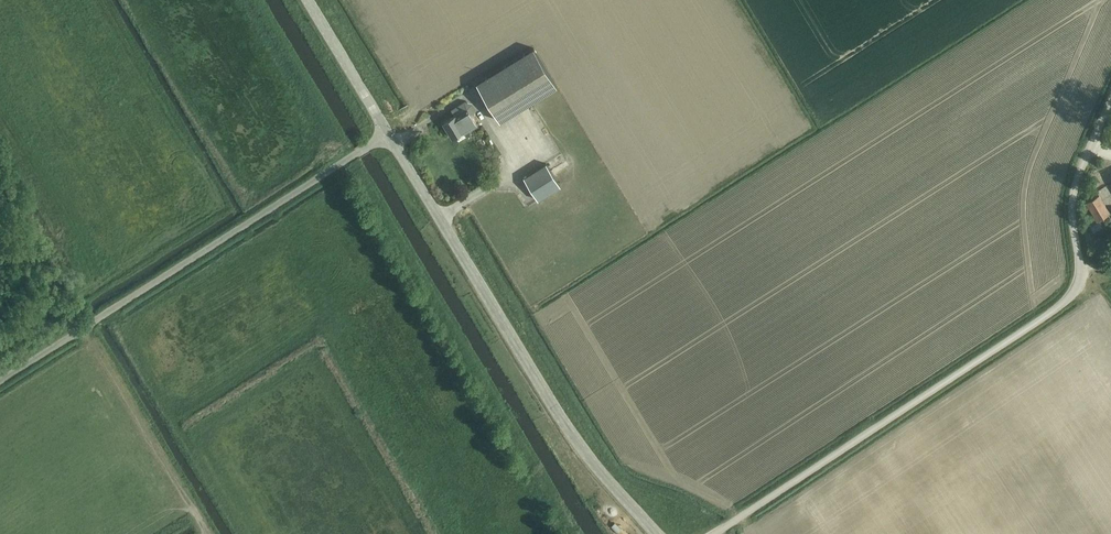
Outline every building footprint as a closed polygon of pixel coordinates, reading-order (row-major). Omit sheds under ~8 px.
[(477,84),(501,121),(557,85),(534,48),(477,84)] [(465,133),(474,127),(477,125),(467,108),(444,122),(453,137),(463,131),(465,133)] [(538,200),(561,186),(546,163),(524,177),(538,200)] [(1097,221),(1110,213),(1099,195),(1086,202),(1097,221)]
